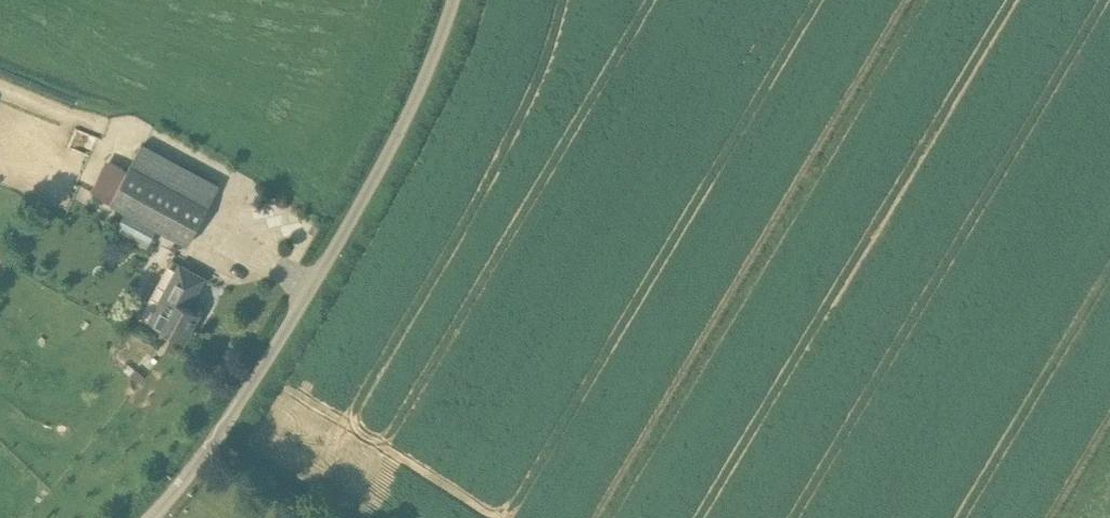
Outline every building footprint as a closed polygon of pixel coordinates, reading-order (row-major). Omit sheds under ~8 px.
[(221,185),(143,143),(133,163),(132,163),(112,201),(190,244),(211,205),(210,205),(221,185)] [(206,277),(181,263),(161,301),(167,304),(157,323),(187,339),(202,312),(191,306),(206,277)]
